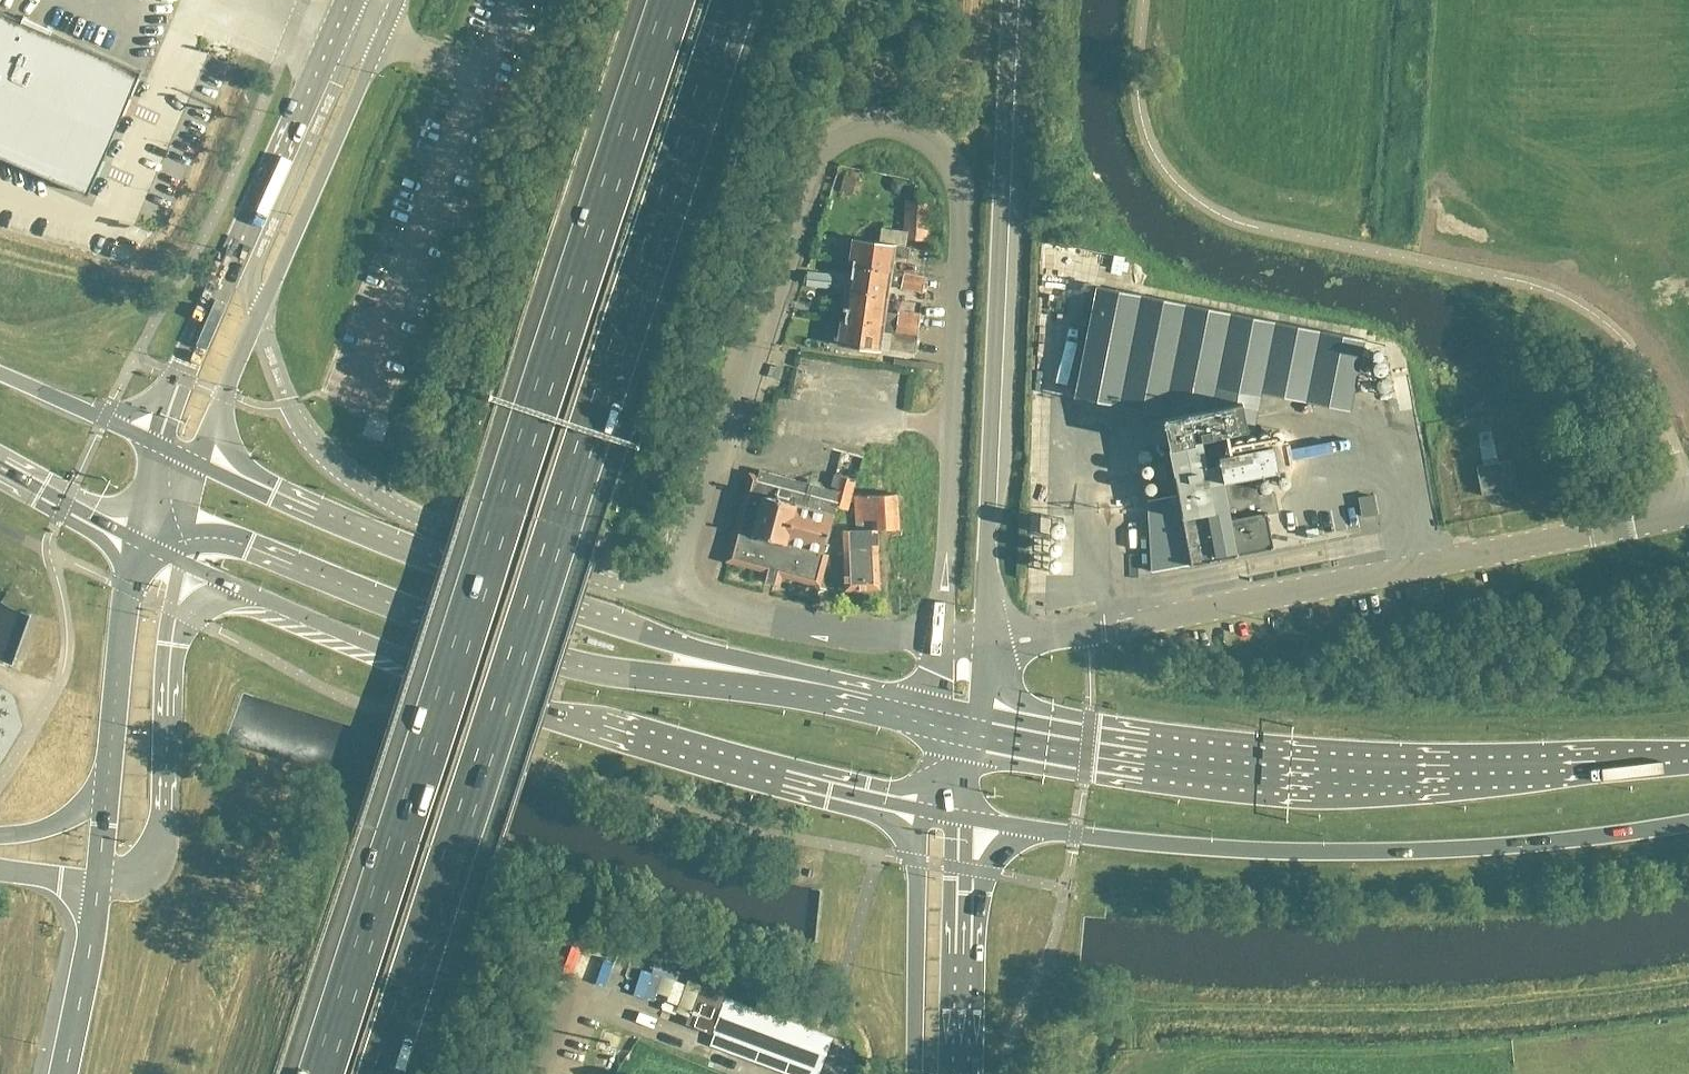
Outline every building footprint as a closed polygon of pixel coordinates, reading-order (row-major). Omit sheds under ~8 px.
[(86,197),(140,74),(49,35),(51,31),(22,18),(20,22),(0,13),(0,160),(86,197)] [(925,239),(926,196),(904,196),(903,239),(925,239)] [(846,266),(889,272),(891,259),(907,261),(909,248),(850,240),(846,266)] [(902,274),(889,272),(846,266),(842,291),(861,294),(865,299),(884,302),(887,284),(899,286),(899,289),(922,294),(925,279),(902,274)] [(816,287),(818,273),(806,272),(804,285),(816,287)] [(1352,395),(1362,341),(1094,287),(1073,398),(1167,417),(1234,404),(1240,372),(1352,395)] [(894,324),(918,327),(920,315),(897,312),(897,315),(883,313),(884,302),(865,299),(861,294),(842,291),(838,323),(867,328),(868,322),(894,326),(894,324)] [(914,355),(918,327),(894,324),(894,326),(868,322),(867,328),(838,323),(835,341),(838,344),(838,346),(877,352),(880,333),(890,334),(887,351),(914,355)] [(1146,507),(1151,573),(1272,550),(1266,515),(1277,512),(1273,494),(1256,497),(1252,476),(1291,469),(1286,443),(1216,456),(1213,436),(1246,430),(1240,403),(1234,404),(1167,417),(1162,419),(1176,501),(1146,507)] [(1483,430),(1468,434),(1475,466),(1490,462),(1483,430)] [(1507,491),(1516,489),(1511,461),(1499,463),(1482,466),(1474,468),(1480,496),(1486,495),(1507,491)] [(759,585),(814,595),(827,526),(797,520),(799,506),(844,514),(850,484),(830,480),(827,492),(741,476),(723,570),(761,577),(759,585)] [(1361,518),(1375,515),(1371,497),(1357,499),(1361,518)] [(874,538),(893,538),(893,501),(850,501),(850,526),(874,526),(874,538)] [(877,594),(875,536),(840,537),(842,595),(877,594)] [(552,944),(576,953),(584,933),(559,924),(552,944)] [(712,1071),(712,1070),(622,1037),(608,1073),(602,1071),(601,1073),(721,1073),(712,1071)]
